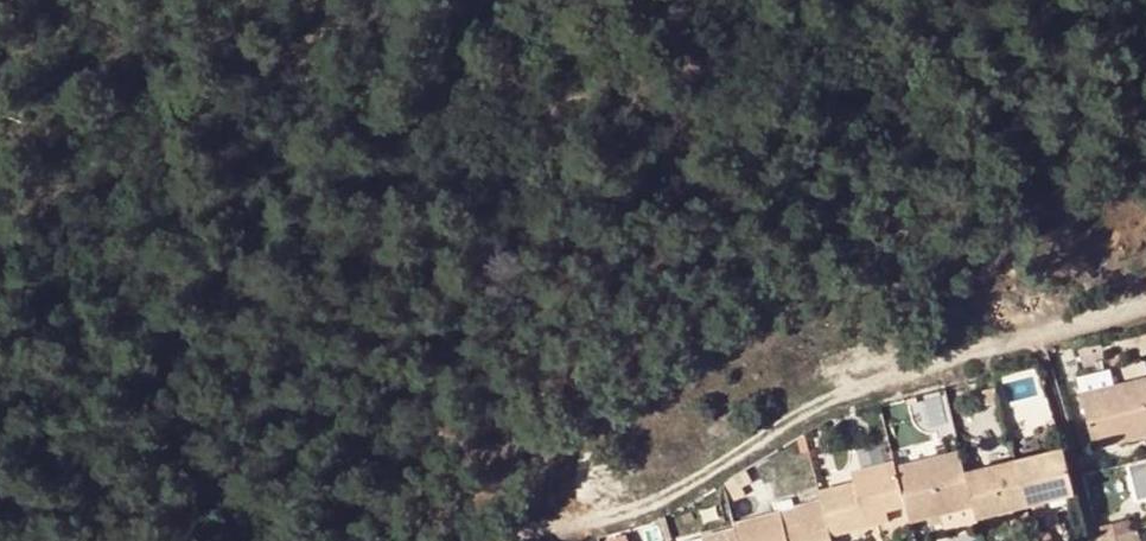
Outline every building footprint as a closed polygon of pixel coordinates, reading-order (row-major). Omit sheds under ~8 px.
[(1080,396),(1124,385),(1118,366),(1075,378),(1080,396)] [(1124,385),(1080,396),(1095,447),(1145,434),(1145,378),(1124,385)] [(1001,404),(998,389),(986,392),(990,407),(1001,404)] [(1016,462),(1026,505),(1039,501),(1075,492),(1070,470),(1064,450),(1016,462)] [(908,507),(912,522),(971,507),(975,506),(967,474),(961,453),(898,469),(908,507)] [(978,517),(981,516),(1011,508),(1026,505),(1016,462),(967,474),(975,506),(978,517)] [(865,517),(888,511),(908,507),(898,469),(896,463),(853,474),(855,485),(821,493),(823,503),(827,518),(832,535),(867,527),(865,517)] [(743,484),(728,487),(734,510),(748,507),(743,484)] [(786,528),(827,518),(823,503),(781,511),(782,519),(786,528)] [(974,522),(971,507),(912,522),(914,531),(943,523),(945,529),(974,522)] [(1011,508),(981,516),(985,529),(1014,522),(1011,508)] [(890,522),(888,511),(865,517),(867,527),(890,522)] [(782,519),(736,531),(739,540),(833,540),(832,535),(827,518),(786,528),(782,519)] [(1133,530),(1100,538),(1101,540),(1135,540),(1133,530)] [(736,531),(704,539),(704,540),(739,540),(736,531)]
